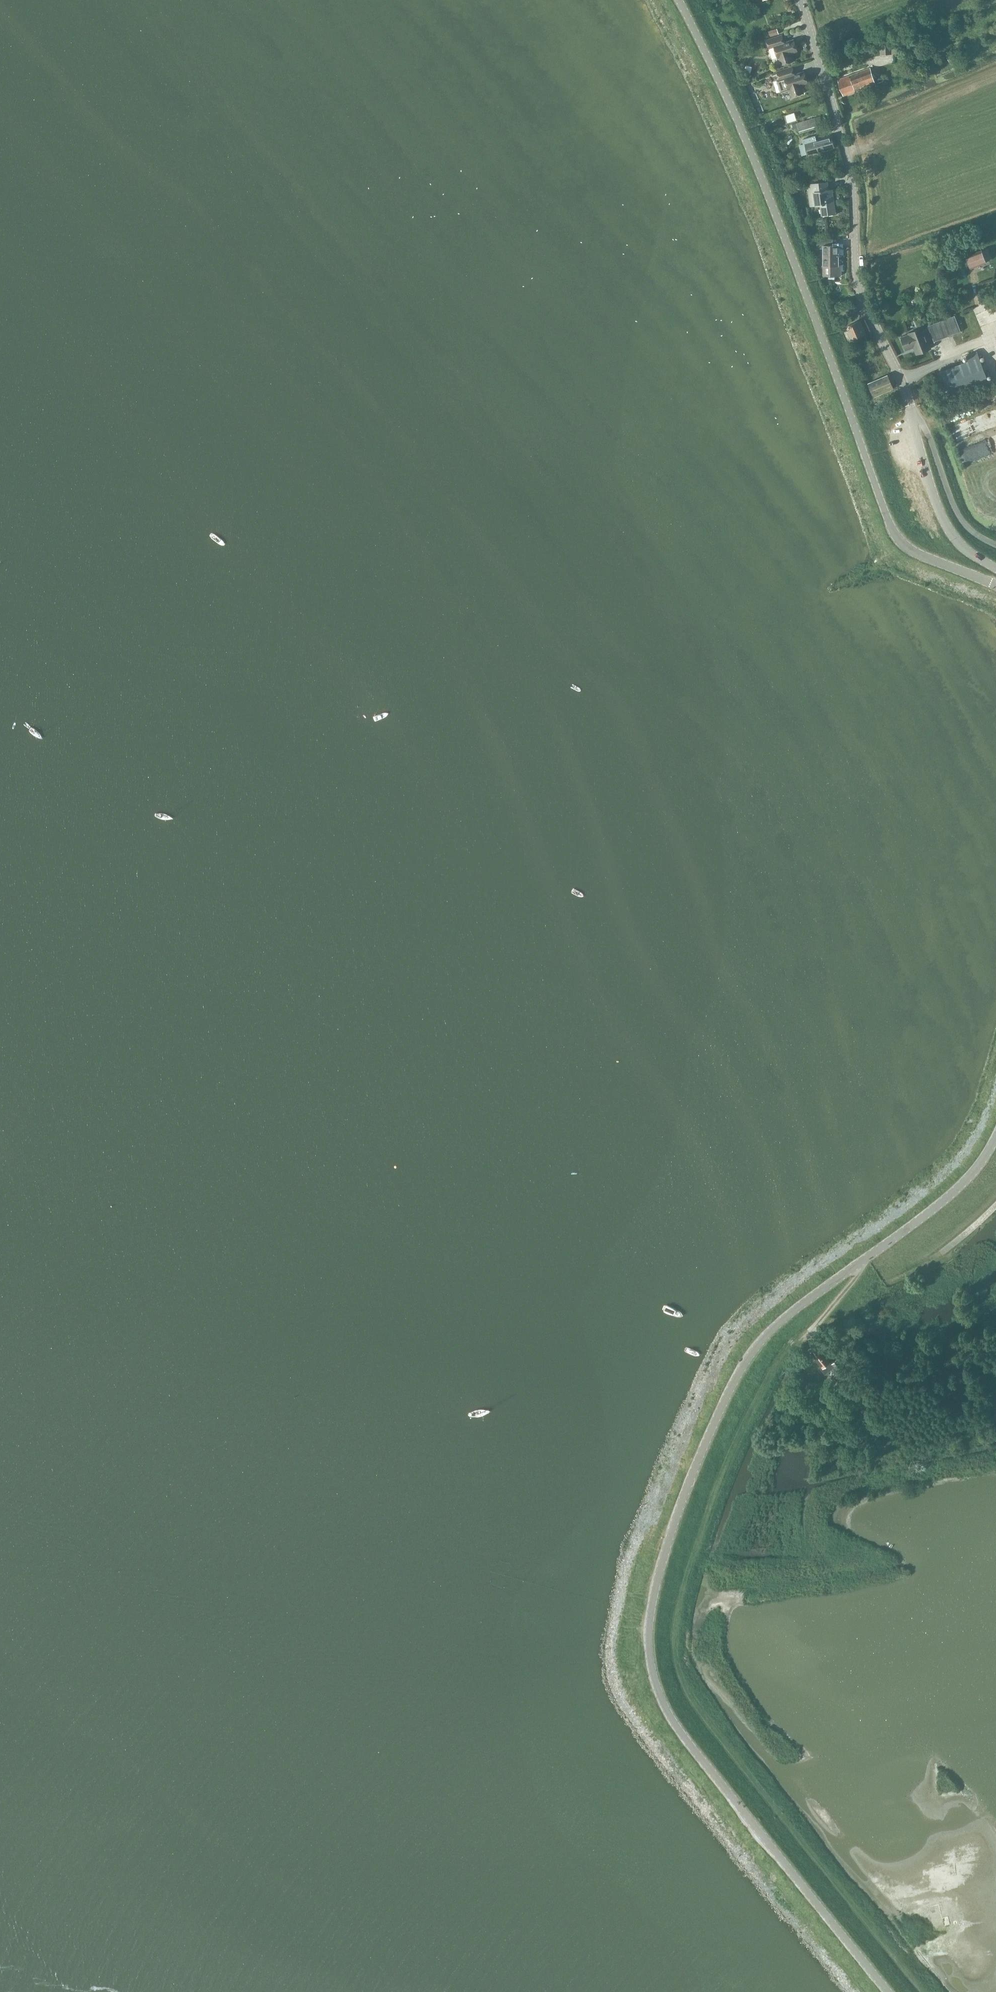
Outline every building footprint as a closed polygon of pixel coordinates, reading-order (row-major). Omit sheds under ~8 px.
[(770,37),(779,35),(778,29),(769,32),(770,37)] [(767,41),(770,48),(774,47),(778,59),(780,58),(783,66),(793,62),(790,55),(798,52),(794,40),(784,44),(782,36),(767,41)] [(880,42),(881,54),(892,54),(891,42),(880,42)] [(946,55),(947,61),(958,58),(956,52),(946,55)] [(778,80),(782,91),(788,89),(790,89),(793,97),(803,93),(801,86),(808,83),(804,72),(795,75),(792,67),(777,73),(780,80),(778,80)] [(838,80),(844,96),(876,84),(870,68),(838,80)] [(823,126),(820,116),(795,124),(798,133),(823,126)] [(799,145),(802,155),(817,151),(817,153),(835,148),(831,136),(817,141),(815,136),(802,139),(804,144),(799,145)] [(807,184),(810,206),(821,205),(822,215),(836,213),(833,189),(828,190),(827,181),(807,184)] [(818,241),(818,248),(824,248),(824,266),(825,266),(825,275),(841,275),(841,265),(839,265),(839,245),(833,245),(833,239),(828,239),(818,241)] [(982,250),(967,256),(972,268),(987,262),(982,250)] [(858,311),(856,305),(846,308),(846,309),(838,312),(840,317),(858,311)] [(928,340),(933,338),(934,342),(935,341),(961,331),(956,319),(959,318),(957,315),(929,325),(929,326),(923,328),(909,333),(909,335),(901,338),(906,350),(915,347),(917,354),(931,348),(928,340)] [(847,331),(851,340),(866,333),(860,320),(849,326),(850,329),(847,331)] [(942,371),(950,394),(988,380),(979,357),(942,371)] [(889,374),(869,383),(875,396),(895,388),(889,374)] [(995,425),(995,406),(948,422),(954,440),(995,425)] [(895,477),(900,475),(897,468),(892,470),(895,477)] [(833,1363),(817,1344),(809,1350),(824,1367),(822,1369),(827,1374),(836,1367),(833,1363)] [(711,1703),(704,1708),(707,1713),(714,1709),(711,1703)]
